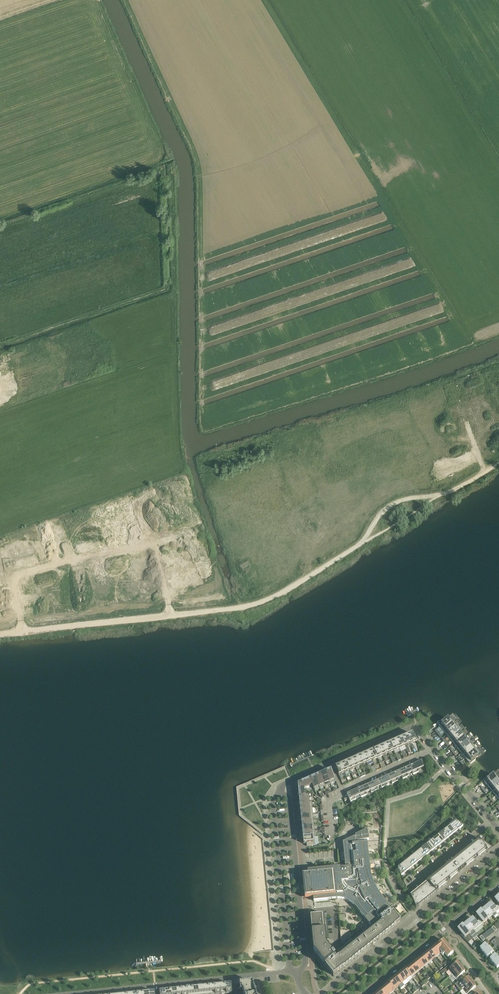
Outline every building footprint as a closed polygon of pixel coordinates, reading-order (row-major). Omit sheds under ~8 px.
[(443,720),(437,723),(443,730),(452,723),(448,718),(444,721),(443,720)] [(455,728),(452,723),(443,730),(446,735),(455,728)] [(459,732),(455,728),(446,735),(450,739),(459,732)] [(463,737),(459,732),(450,739),(454,744),(463,737)] [(407,737),(410,743),(417,741),(416,736),(414,737),(413,734),(407,737)] [(402,739),(405,746),(410,743),(407,737),(402,739)] [(467,742),(463,737),(454,744),(458,749),(467,742)] [(396,741),(399,748),(405,746),(402,739),(396,741)] [(391,744),(394,751),(399,748),(396,741),(391,744)] [(470,746),(467,742),(458,749),(461,753),(470,746)] [(385,746),(388,753),(394,751),(391,744),(385,746)] [(380,749),(383,756),(388,753),(385,746),(380,749)] [(474,751),(470,746),(461,753),(465,758),(474,751)] [(374,751),(377,758),(383,756),(380,749),(374,751)] [(369,754),(372,760),(377,758),(374,751),(369,754)] [(478,756),(474,751),(465,758),(470,764),(476,760),(474,759),(478,756)] [(363,756),(366,763),(372,760),(369,754),(363,756)] [(358,758),(361,765),(366,763),(363,756),(358,758)] [(352,761),(355,768),(361,765),(358,758),(352,761)] [(347,763),(350,770),(355,768),(352,761),(347,763)] [(422,761),(410,766),(413,774),(419,772),(418,770),(424,767),(422,761)] [(341,766),(344,773),(350,770),(347,763),(341,766)] [(341,766),(335,768),(339,775),(344,773),(341,766)] [(410,766),(399,771),(403,779),(408,776),(407,774),(412,772),(413,774),(410,766)] [(336,781),(331,770),(325,773),(330,784),(336,781)] [(399,771),(389,775),(392,783),(398,781),(397,779),(402,777),(403,779),(399,771)] [(320,775),(325,786),(330,784),(325,773),(320,775)] [(320,775),(315,777),(319,786),(320,788),(325,786),(320,775)] [(389,775),(379,780),(378,780),(382,788),(387,786),(386,783),(391,781),(392,783),(389,775)] [(489,776),(485,779),(483,781),(488,787),(497,779),(493,775),(490,778),(489,776)] [(315,777),(310,779),(312,785),(314,789),(319,786),(315,777)] [(310,779),(298,785),(304,789),(312,785),(310,779)] [(497,779),(488,787),(492,791),(498,786),(498,782),(497,779)] [(378,780),(368,784),(368,785),(372,793),(377,790),(376,788),(381,786),(382,788),(378,780)] [(368,785),(358,789),(361,797),(366,795),(366,793),(370,790),(371,793),(372,793),(368,785)] [(361,797),(358,789),(347,794),(350,802),(356,799),(355,797),(360,795),(361,797)] [(456,831),(463,826),(456,821),(450,825),(459,836),(460,835),(456,831)] [(455,833),(458,837),(459,836),(450,825),(444,830),(450,837),(455,833)] [(371,926),(372,925),(390,910),(388,908),(389,907),(382,898),(379,895),(377,891),(375,887),(373,883),(372,878),(371,874),(370,869),(367,843),(367,841),(369,841),(368,830),(355,836),(356,836),(356,837),(343,843),(345,865),(346,865),(347,867),(308,871),(308,874),(302,875),(305,898),(313,897),(314,901),(336,899),(339,899),(344,900),(348,902),(352,904),(356,907),(371,926)] [(439,835),(447,845),(448,844),(445,841),(450,837),(444,830),(439,835)] [(443,842),(446,846),(447,845),(439,835),(433,839),(438,846),(443,842)] [(314,837),(315,837),(303,838),(304,844),(307,843),(307,846),(314,846),(315,846),(314,837)] [(480,842),(411,897),(416,909),(492,847),(488,844),(481,839),(479,840),(480,842)] [(427,844),(435,855),(436,854),(433,850),(438,846),(433,839),(427,844)] [(431,852),(434,855),(435,855),(427,844),(421,849),(426,855),(431,852)] [(415,854),(424,864),(425,863),(421,859),(426,855),(421,849),(415,854)] [(420,861),(423,865),(424,864),(415,854),(409,858),(415,865),(420,861)] [(403,863),(412,873),(413,873),(410,869),(415,865),(409,858),(403,863)] [(408,870),(411,874),(412,873),(403,863),(398,868),(401,876),(408,870)] [(498,910),(498,909),(497,906),(494,908),(491,903),(490,904),(488,906),(486,907),(492,915),(498,910)] [(481,910),(488,919),(492,915),(486,907),(485,908),(485,907),(483,909),(481,911),(481,910)] [(392,913),(390,910),(372,925),(364,932),(338,953),(339,954),(336,957),(332,952),(330,954),(325,947),(322,916),(310,917),(314,951),(328,970),(333,976),(357,956),(363,952),(372,944),(400,921),(393,913),(392,913)] [(476,914),(480,919),(478,921),(481,924),(483,923),(488,919),(481,910),(476,914)] [(468,922),(467,922),(476,933),(474,930),(481,924),(478,921),(476,923),(472,918),(471,919),(469,920),(469,921),(468,922)] [(464,924),(465,924),(463,926),(463,925),(462,925),(471,936),(472,937),(476,933),(467,922),(467,923),(467,922),(464,924)] [(458,929),(462,934),(461,935),(466,940),(471,936),(462,925),(458,929)] [(448,957),(453,953),(443,940),(431,950),(436,956),(441,953),(443,955),(445,954),(448,957)] [(480,948),(483,952),(484,953),(486,956),(487,957),(492,953),(493,952),(494,952),(489,946),(487,947),(485,945),(480,948)] [(427,953),(432,960),(436,956),(431,950),(427,953)] [(423,956),(428,963),(432,960),(427,953),(423,956)] [(496,967),(497,968),(498,966),(498,957),(497,958),(495,955),(490,959),(494,964),(496,967)] [(419,960),(424,967),(428,963),(423,956),(419,960)] [(414,963),(420,970),(424,967),(419,960),(414,963)] [(410,967),(415,973),(420,970),(414,963),(410,967)] [(448,970),(452,975),(461,967),(459,964),(458,964),(457,963),(448,970)] [(411,976),(410,976),(411,977),(415,973),(410,967),(406,970),(411,976)] [(463,970),(464,970),(461,967),(452,975),(456,979),(458,978),(465,972),(463,970)] [(401,973),(406,979),(410,976),(411,976),(406,970),(406,969),(401,973)] [(406,979),(401,973),(397,976),(402,983),(406,979)] [(402,983),(397,976),(393,979),(398,986),(400,989),(404,985),(402,983)] [(465,988),(463,990),(472,982),(470,979),(469,980),(468,978),(462,983),(461,984),(465,988)] [(398,986),(393,979),(388,983),(394,990),(395,990),(394,989),(398,986)] [(253,982),(240,984),(241,993),(239,993),(256,993),(253,982)] [(463,990),(466,993),(467,993),(475,987),(474,986),(475,985),(472,982),(463,990)] [(394,990),(388,983),(389,984),(385,987),(390,993),(394,990)]
